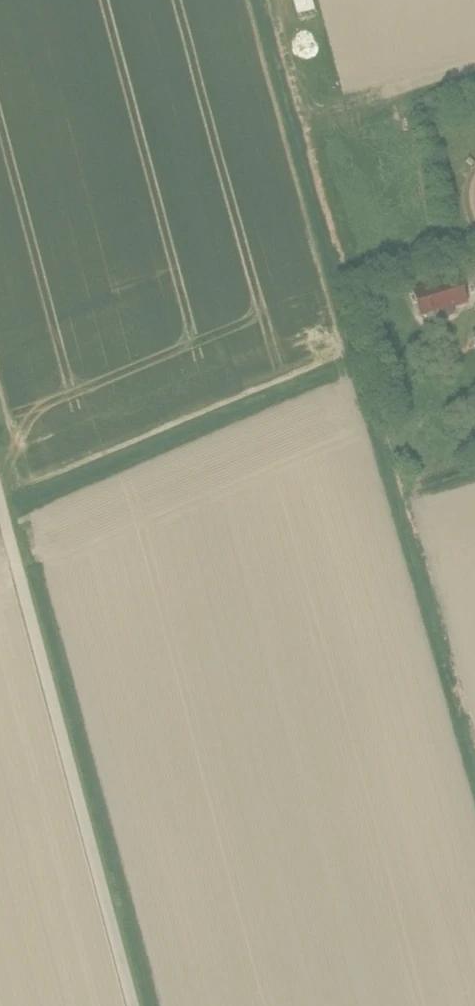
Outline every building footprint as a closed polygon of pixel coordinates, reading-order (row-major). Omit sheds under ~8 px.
[(424,290),(425,306),(455,305),(454,288),(424,290)]
